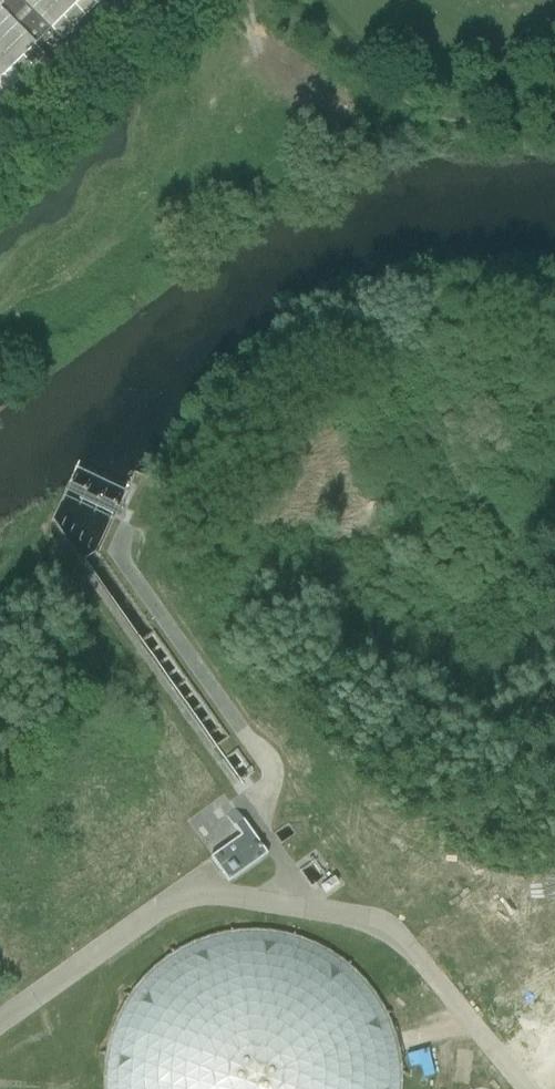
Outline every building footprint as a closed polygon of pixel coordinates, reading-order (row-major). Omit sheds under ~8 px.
[(44,56),(38,50),(54,33),(61,40),(101,0),(0,0),(0,100),(44,56)] [(266,854),(242,820),(234,826),(241,836),(211,857),(228,881),(266,854)] [(396,1082),(395,1070),(393,1055),(389,1040),(384,1026),(379,1015),(370,1000),(362,990),(354,981),(344,972),(334,965),(320,956),(308,950),(297,946),(282,942),(270,940),(255,939),(242,939),(227,941),(217,943),(201,948),(185,956),(174,962),(164,969),(151,981),(142,990),(135,1000),(125,1015),(120,1026),(115,1040),(111,1055),(109,1070),(109,1082),(109,1088),(395,1088),(396,1082)]
